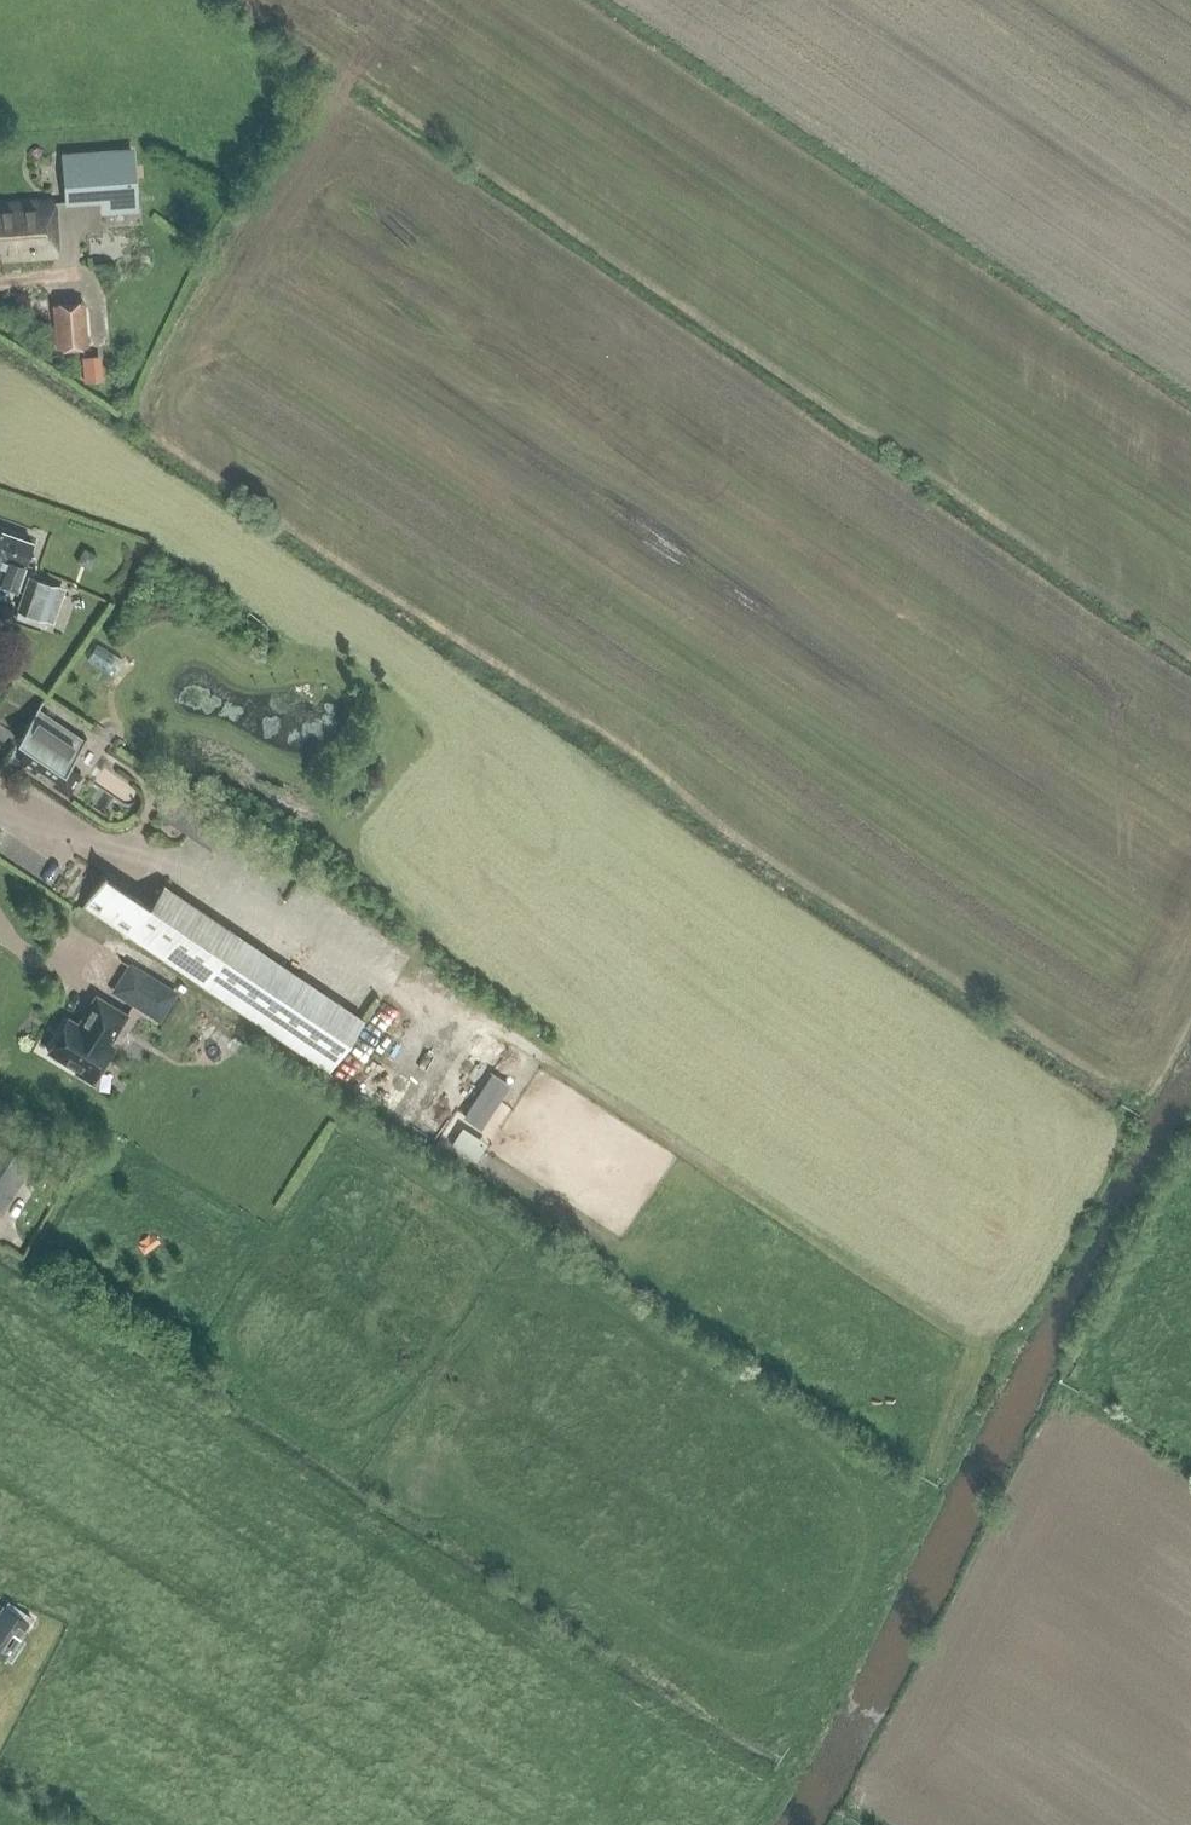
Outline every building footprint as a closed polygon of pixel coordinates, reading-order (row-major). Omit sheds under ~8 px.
[(68,199),(103,197),(104,211),(136,209),(131,151),(64,156),(67,203),(68,203),(68,199)] [(0,204),(0,254),(1,254),(2,260),(57,256),(53,201),(0,204)] [(58,351),(88,348),(84,303),(54,305),(58,351)] [(101,372),(83,373),(83,383),(102,382),(101,372)] [(0,584),(16,590),(32,543),(0,531),(0,584)] [(64,594),(56,591),(57,587),(31,578),(18,610),(54,622),(64,594)] [(92,644),(86,661),(114,670),(120,653),(92,644)] [(55,786),(69,796),(82,777),(69,768),(88,740),(87,739),(84,743),(38,712),(45,703),(44,702),(33,717),(5,698),(0,705),(0,724),(20,737),(17,741),(29,750),(20,763),(37,774),(39,770),(57,782),(55,786)] [(172,787),(154,810),(206,849),(224,826),(172,787)] [(82,908),(84,905),(331,1071),(365,1021),(162,884),(148,906),(103,876),(107,870),(106,869),(80,907),(82,908)] [(179,992),(152,975),(140,994),(167,1011),(179,992)] [(96,996),(84,1015),(87,1016),(81,1026),(68,1018),(48,1051),(78,1070),(76,1072),(94,1083),(105,1065),(103,1064),(113,1046),(109,1044),(127,1015),(96,996)] [(489,1070),(459,1116),(478,1128),(507,1081),(489,1070)] [(474,1159),(485,1141),(459,1125),(447,1142),(474,1159)] [(53,1158),(39,1149),(32,1161),(0,1142),(0,1212),(1,1213),(23,1178),(37,1186),(53,1158)] [(3,1605),(0,1610),(0,1656),(5,1660),(6,1659),(12,1663),(27,1641),(20,1637),(30,1623),(28,1621),(31,1616),(8,1601),(4,1606),(3,1605)]
